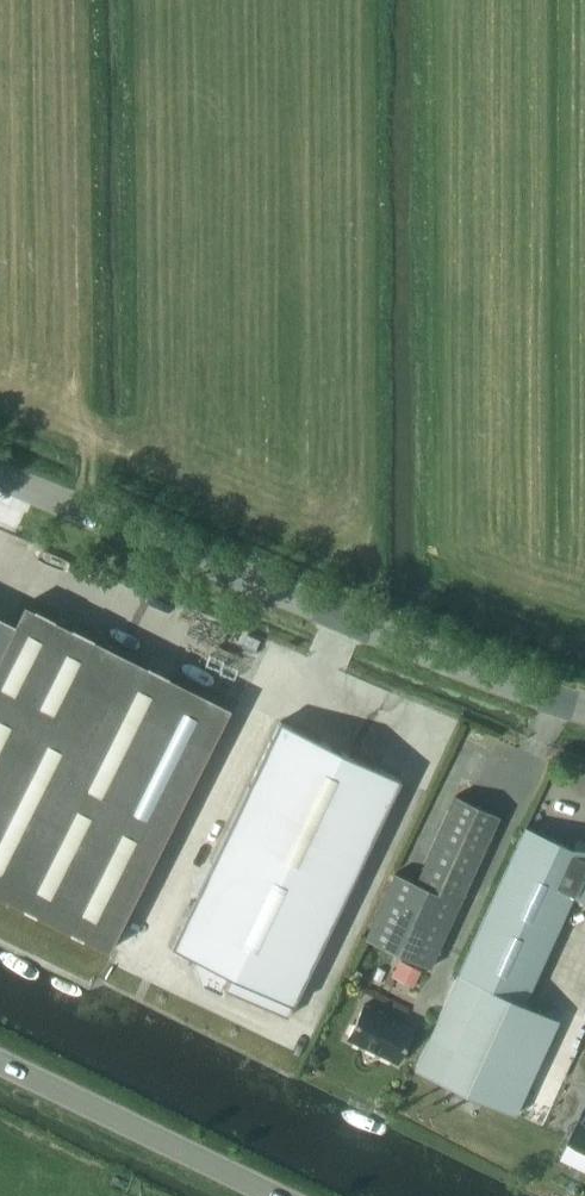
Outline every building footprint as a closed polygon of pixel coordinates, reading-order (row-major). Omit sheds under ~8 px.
[(108,950),(230,707),(24,604),(14,623),(0,616),(0,896),(108,950)] [(205,980),(224,988),(225,986),(287,1016),(401,778),(280,720),(172,947),(200,960),(199,962),(205,980)] [(455,794),(415,882),(394,873),(364,938),(430,968),(499,814),(455,794)] [(415,1069),(515,1115),(558,1018),(524,1003),(584,868),(584,854),(525,827),(415,1069)] [(413,986),(421,970),(399,959),(391,976),(413,986)] [(364,1004),(347,1038),(397,1062),(413,1027),(364,1004)] [(571,1123),(572,1133),(569,1139),(584,1147),(584,1106),(580,1117),(571,1123)]
